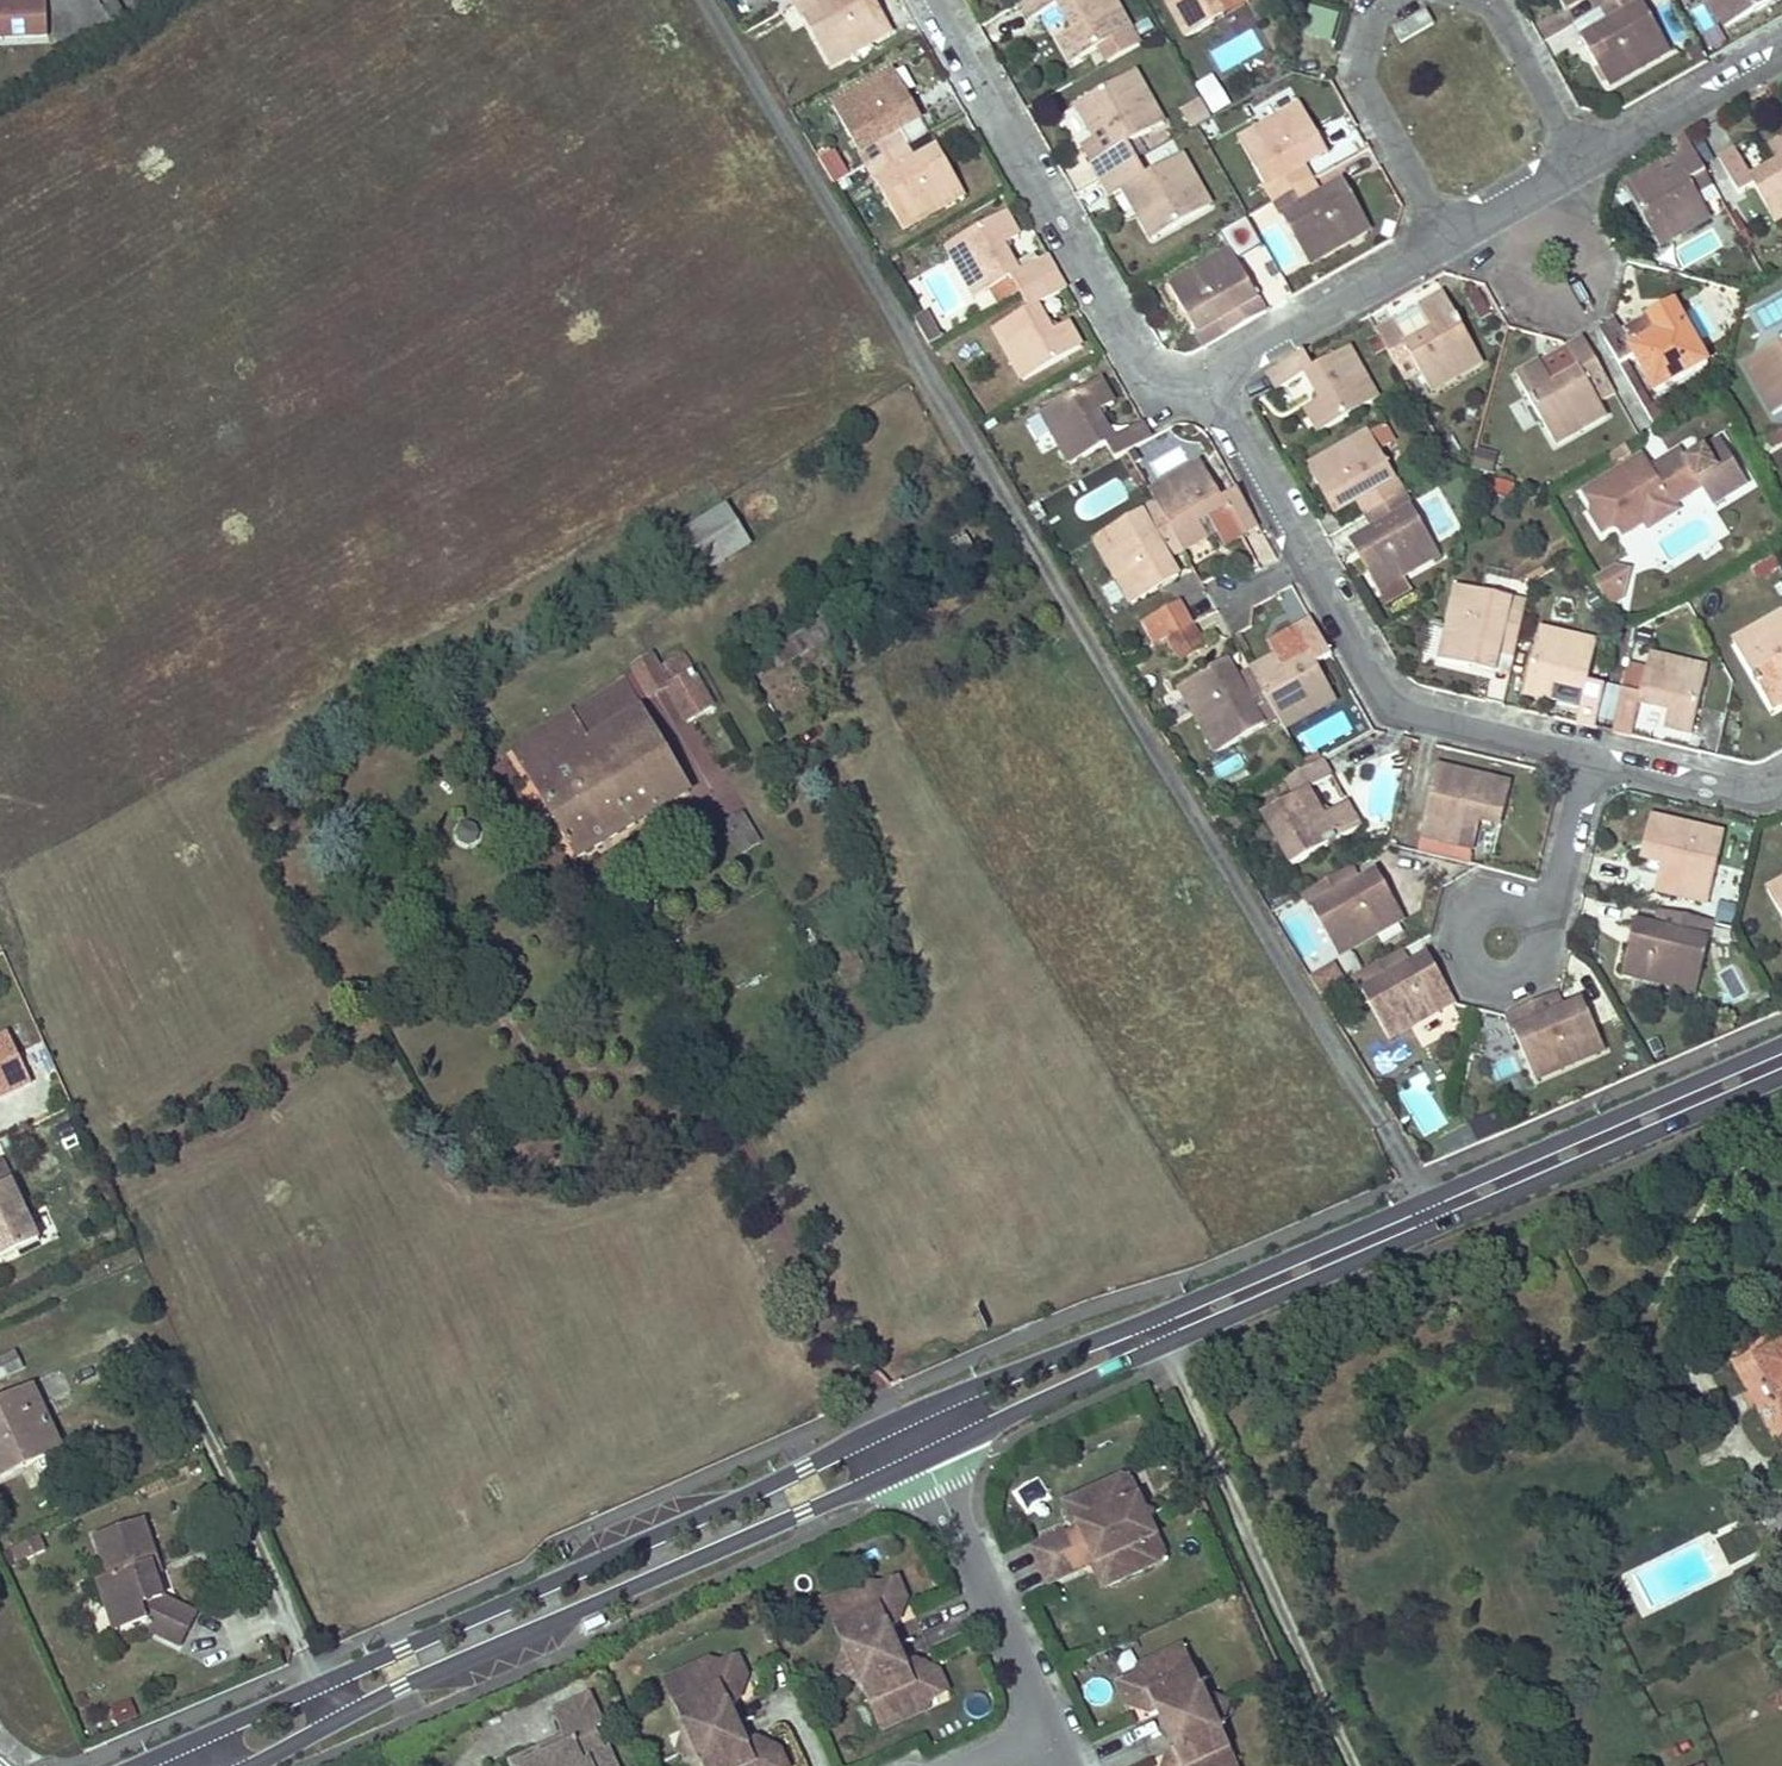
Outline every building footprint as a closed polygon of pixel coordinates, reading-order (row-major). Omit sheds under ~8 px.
[(797,5),(781,14),(793,34),(808,26),(830,65),(893,29),(879,4),(867,11),(859,1),(850,6),(846,0),(805,0),(797,5)] [(850,6),(859,1),(867,11),(879,4),(877,0),(846,0),(850,6)] [(1022,2),(1032,21),(1062,5),(1075,28),(1065,35),(1078,59),(1102,45),(1110,59),(1141,42),(1118,0),(1026,0),(1022,2)] [(1185,39),(1210,24),(1205,14),(1217,7),(1213,0),(1164,0),(1185,39)] [(1598,9),(1614,0),(1592,0),(1598,9)] [(1643,0),(1614,0),(1598,9),(1606,24),(1612,35),(1601,41),(1607,51),(1593,60),(1608,87),(1672,51),(1643,0)] [(1723,27),(1771,0),(1709,0),(1723,27)] [(46,20),(46,2),(0,4),(0,40),(47,37),(46,20)] [(1217,7),(1205,14),(1210,24),(1223,17),(1217,7)] [(1427,11),(1393,31),(1400,43),(1434,22),(1427,11)] [(1606,24),(1581,38),(1593,60),(1607,51),(1601,41),(1612,35),(1606,24)] [(910,93),(897,69),(835,105),(870,167),(910,145),(899,127),(893,117),(904,110),(898,100),(910,93)] [(1163,120),(1135,69),(1078,101),(1097,133),(1082,141),(1102,178),(1138,157),(1128,140),(1163,120)] [(1212,73),(1196,83),(1214,113),(1230,103),(1212,73)] [(893,117),(899,127),(923,115),(910,93),(898,100),(904,110),(893,117)] [(1199,97),(1181,108),(1193,127),(1211,116),(1199,97)] [(1298,102),(1236,137),(1272,200),(1310,179),(1301,163),(1295,152),(1307,145),(1302,136),(1313,128),(1298,102)] [(1307,145),(1295,152),(1301,163),(1326,150),(1313,128),(1302,136),(1307,145)] [(1712,181),(1685,133),(1667,143),(1684,171),(1656,186),(1649,173),(1624,188),(1659,247),(1710,216),(1695,191),(1712,181)] [(1766,144),(1773,157),(1749,172),(1734,146),(1716,157),(1737,194),(1753,184),(1773,220),(1781,215),(1781,135),(1766,144)] [(910,145),(870,167),(904,227),(967,192),(953,166),(939,174),(934,164),(924,169),(917,158),(910,145)] [(941,145),(917,158),(924,169),(934,164),(939,174),(953,166),(941,145)] [(827,185),(848,178),(838,151),(818,158),(827,185)] [(1138,157),(1102,178),(1110,194),(1136,179),(1151,206),(1140,212),(1154,235),(1210,204),(1181,152),(1147,173),(1138,157)] [(1325,204),(1310,179),(1272,200),(1307,262),(1355,226),(1354,201),(1343,208),(1337,197),(1325,204)] [(1006,209),(950,241),(979,292),(1013,272),(1024,289),(1058,270),(1048,251),(1024,265),(1008,239),(1020,232),(1006,209)] [(1266,310),(1232,248),(1169,285),(1184,311),(1196,304),(1201,315),(1214,308),(1220,319),(1228,332),(1266,310)] [(1032,305),(998,324),(1027,375),(1083,343),(1070,319),(1059,325),(1044,299),(1067,285),(1058,270),(1024,289),(1032,305)] [(1483,358),(1444,290),(1420,303),(1433,326),(1407,341),(1395,317),(1376,327),(1397,364),(1414,354),(1433,390),(1483,358)] [(1613,316),(1597,325),(1619,363),(1634,354),(1654,390),(1705,361),(1671,302),(1649,314),(1656,326),(1628,341),(1613,316)] [(1196,304),(1184,311),(1195,332),(1220,319),(1214,308),(1201,315),(1196,304)] [(926,308),(911,316),(925,344),(940,337),(926,308)] [(1538,359),(1513,373),(1554,446),(1607,416),(1587,381),(1602,371),(1581,334),(1566,342),(1580,367),(1552,382),(1538,359)] [(1742,357),(1771,409),(1781,403),(1781,335),(1742,357)] [(1314,363),(1304,347),(1268,367),(1278,385),(1303,371),(1318,397),(1306,404),(1319,428),(1378,394),(1349,343),(1314,363)] [(1113,397),(1101,374),(1044,407),(1073,456),(1107,434),(1117,452),(1126,447),(1151,433),(1140,414),(1117,428),(1104,403),(1113,397)] [(1746,445),(1753,456),(1781,440),(1781,424),(1746,445)] [(1370,430),(1308,464),(1322,489),(1333,483),(1340,494),(1352,487),(1358,498),(1367,514),(1406,493),(1370,430)] [(1721,438),(1691,456),(1707,483),(1716,500),(1747,481),(1721,438)] [(1684,444),(1653,462),(1676,501),(1707,483),(1691,456),(1686,446),(1684,444)] [(1498,454),(1478,448),(1472,465),(1492,471),(1498,454)] [(1677,509),(1643,451),(1582,487),(1592,504),(1590,513),(1600,531),(1610,525),(1620,525),(1625,533),(1644,522),(1647,527),(1677,509)] [(1202,460),(1150,490),(1157,502),(1183,549),(1206,536),(1201,527),(1211,521),(1225,546),(1259,526),(1243,497),(1238,488),(1223,497),(1202,460)] [(1518,486),(1496,479),(1492,492),(1514,499),(1518,486)] [(1333,483),(1322,489),(1335,511),(1358,498),(1352,487),(1340,494),(1333,483)] [(1440,553),(1406,493),(1367,514),(1375,527),(1380,537),(1368,545),(1375,555),(1362,562),(1378,589),(1404,574),(1440,553)] [(1157,502),(1095,537),(1133,602),(1158,588),(1153,579),(1162,575),(1156,564),(1168,558),(1183,549),(1157,502)] [(725,505),(675,538),(701,578),(751,545),(725,505)] [(1375,527),(1350,542),(1362,562),(1375,555),(1368,545),(1380,537),(1375,527)] [(972,547),(967,540),(963,533),(944,545),(953,560),(972,547)] [(1179,576),(1168,558),(1156,564),(1162,575),(1153,579),(1158,588),(1179,576)] [(1615,565),(1596,576),(1611,602),(1624,594),(1629,567),(1615,565)] [(1505,593),(1508,575),(1484,571),(1481,588),(1505,593)] [(1404,574),(1378,589),(1385,602),(1411,587),(1404,574)] [(1527,599),(1458,583),(1441,655),(1470,662),(1471,654),(1484,656),(1486,646),(1496,649),(1514,653),(1527,599)] [(1178,599),(1154,613),(1167,636),(1191,622),(1178,599)] [(1729,635),(1770,703),(1781,696),(1781,673),(1778,666),(1781,664),(1781,613),(1778,607),(1729,635)] [(1167,636),(1154,613),(1144,619),(1157,642),(1167,636)] [(843,628),(839,621),(834,615),(754,663),(763,677),(843,628)] [(1275,652),(1249,666),(1278,717),(1285,728),(1335,699),(1315,663),(1332,654),(1311,616),(1295,626),(1309,651),(1282,665),(1275,652)] [(1181,660),(1205,646),(1191,622),(1167,636),(1181,660)] [(1596,638),(1540,625),(1526,686),(1553,693),(1555,680),(1567,683),(1584,687),(1580,705),(1576,719),(1595,723),(1605,682),(1587,676),(1596,638)] [(1429,628),(1424,661),(1437,663),(1441,629),(1429,628)] [(1471,654),(1470,662),(1493,667),(1496,649),(1486,646),(1484,656),(1471,654)] [(1696,728),(1709,665),(1650,651),(1641,691),(1623,686),(1614,727),(1631,731),(1639,700),(1667,707),(1665,720),(1696,728)] [(1223,655),(1203,667),(1207,675),(1217,669),(1224,680),(1234,675),(1223,655)] [(648,697),(656,692),(664,688),(684,724),(710,710),(680,656),(655,669),(649,659),(633,668),(648,697)] [(1203,667),(1178,681),(1217,750),(1278,717),(1249,666),(1234,675),(1224,680),(1217,669),(1207,675),(1203,667)] [(646,784),(659,776),(673,768),(623,683),(572,713),(589,743),(528,779),(575,859),(660,809),(646,784)] [(1580,705),(1584,687),(1567,683),(1562,701),(1580,705)] [(589,743),(572,713),(511,749),(528,779),(589,743)] [(1306,765),(1286,776),(1297,796),(1265,815),(1293,865),(1361,826),(1349,804),(1323,818),(1309,790),(1332,776),(1322,756),(1306,765)] [(1511,780),(1435,763),(1420,830),(1473,844),(1480,816),(1492,819),(1495,805),(1504,808),(1511,780)] [(660,809),(688,792),(673,768),(659,776),(646,784),(660,809)] [(1504,808),(1495,805),(1492,819),(1501,821),(1504,808)] [(1723,831),(1650,813),(1643,841),(1651,842),(1648,856),(1660,860),(1654,887),(1707,898),(1723,831)] [(750,847),(754,845),(758,843),(742,814),(723,826),(740,853),(750,847)] [(1651,842),(1643,841),(1640,854),(1648,856),(1651,842)] [(1351,862),(1302,890),(1338,952),(1406,913),(1391,887),(1383,891),(1377,882),(1365,888),(1359,877),(1351,862)] [(1379,866),(1359,877),(1365,888),(1377,882),(1383,891),(1391,887),(1379,866)] [(1763,886),(1781,920),(1781,875),(1763,886)] [(1695,987),(1710,917),(1657,904),(1652,924),(1650,935),(1639,932),(1636,945),(1627,942),(1620,970),(1695,987)] [(1652,924),(1633,919),(1627,942),(1636,945),(1639,932),(1650,935),(1652,924)] [(1399,946),(1351,974),(1387,1038),(1453,999),(1444,984),(1438,973),(1430,977),(1424,968),(1415,974),(1408,962),(1399,946)] [(1426,953),(1408,962),(1415,974),(1424,968),(1430,977),(1438,973),(1426,953)] [(1552,989),(1503,1012),(1533,1076),(1601,1044),(1589,1019),(1582,1022),(1575,1010),(1564,1016),(1560,1007),(1552,989)] [(1578,999),(1560,1007),(1564,1016),(1575,1010),(1582,1022),(1589,1019),(1578,999)] [(28,1086),(5,1037),(0,1040),(0,1099),(28,1086)] [(35,1244),(0,1169),(0,1261),(35,1244)] [(1757,1358),(1781,1406),(1781,1345),(1757,1358)] [(0,1365),(0,1379),(17,1372),(12,1360),(0,1365)] [(32,1463),(61,1450),(32,1388),(0,1402),(0,1471),(2,1477),(32,1463)] [(1126,1480),(1117,1484),(1127,1506),(1135,1502),(1126,1480)] [(1070,1534),(1026,1554),(1035,1571),(1144,1521),(1135,1502),(1127,1506),(1117,1484),(1066,1506),(1061,1516),(1070,1534)] [(1759,1505),(1781,1555),(1781,1494),(1759,1505)] [(158,1563),(145,1521),(90,1540),(105,1583),(92,1587),(102,1616),(113,1613),(120,1632),(144,1624),(147,1634),(176,1647),(193,1614),(164,1600),(152,1565),(158,1563)] [(1144,1521),(1035,1571),(1044,1590),(1086,1571),(1092,1584),(1105,1589),(1156,1567),(1144,1542),(1152,1538),(1144,1521)] [(35,1534),(8,1546),(15,1563),(43,1550),(35,1534)] [(1164,1564),(1152,1538),(1144,1542),(1156,1567),(1164,1564)] [(836,1618),(825,1623),(835,1647),(843,1644),(850,1661),(890,1643),(882,1626),(889,1614),(883,1601),(894,1596),(885,1576),(868,1583),(858,1577),(833,1588),(828,1601),(836,1618)] [(833,1588),(812,1597),(825,1623),(836,1618),(828,1601),(833,1588)] [(1766,1598),(1781,1631),(1781,1591),(1766,1598)] [(113,1613),(102,1616),(110,1636),(120,1632),(113,1613)] [(897,1659),(890,1643),(850,1661),(856,1677),(850,1680),(860,1702),(873,1698),(881,1713),(895,1721),(912,1713),(920,1697),(937,1690),(928,1672),(917,1676),(912,1664),(897,1659)] [(850,1661),(843,1644),(835,1647),(824,1672),(850,1661)] [(1177,1647),(1157,1657),(1172,1662),(1181,1679),(1190,1674),(1177,1647)] [(1151,1720),(1160,1740),(1202,1719),(1194,1699),(1201,1695),(1190,1674),(1181,1679),(1172,1662),(1157,1657),(1139,1664),(1131,1679),(1111,1690),(1120,1709),(1130,1703),(1135,1714),(1151,1720)] [(850,1661),(824,1672),(850,1680),(856,1677),(850,1661)] [(685,1704),(674,1710),(683,1729),(690,1726),(698,1745),(735,1727),(727,1708),(733,1694),(728,1684),(738,1680),(729,1662),(715,1668),(701,1662),(679,1672),(676,1685),(685,1704)] [(679,1672),(660,1681),(674,1710),(685,1704),(676,1685),(679,1672)] [(1201,1695),(1194,1699),(1202,1719),(1229,1707),(1201,1695)] [(873,1698),(860,1702),(874,1731),(895,1721),(881,1713),(873,1698)] [(542,1717),(554,1743),(558,1752),(526,1765),(606,1765),(600,1753),(597,1754),(588,1733),(594,1730),(580,1700),(542,1717)] [(116,1724),(136,1719),(131,1702),(111,1707),(116,1724)] [(1229,1707),(1202,1719),(1211,1737),(1219,1734),(1229,1707)] [(1160,1740),(1167,1756),(1162,1765),(1221,1765),(1216,1758),(1227,1753),(1219,1734),(1211,1737),(1202,1719),(1160,1740)] [(672,1757),(698,1745),(690,1726),(683,1729),(672,1757)] [(698,1745),(707,1763),(701,1765),(777,1765),(772,1756),(764,1760),(759,1750),(744,1747),(735,1727),(698,1745)] [(554,1743),(505,1765),(526,1765),(558,1752),(554,1743)] [(698,1745),(672,1757),(698,1765),(701,1765),(707,1763),(698,1745)] [(1227,1753),(1216,1758),(1221,1765),(1233,1765),(1227,1753)]
